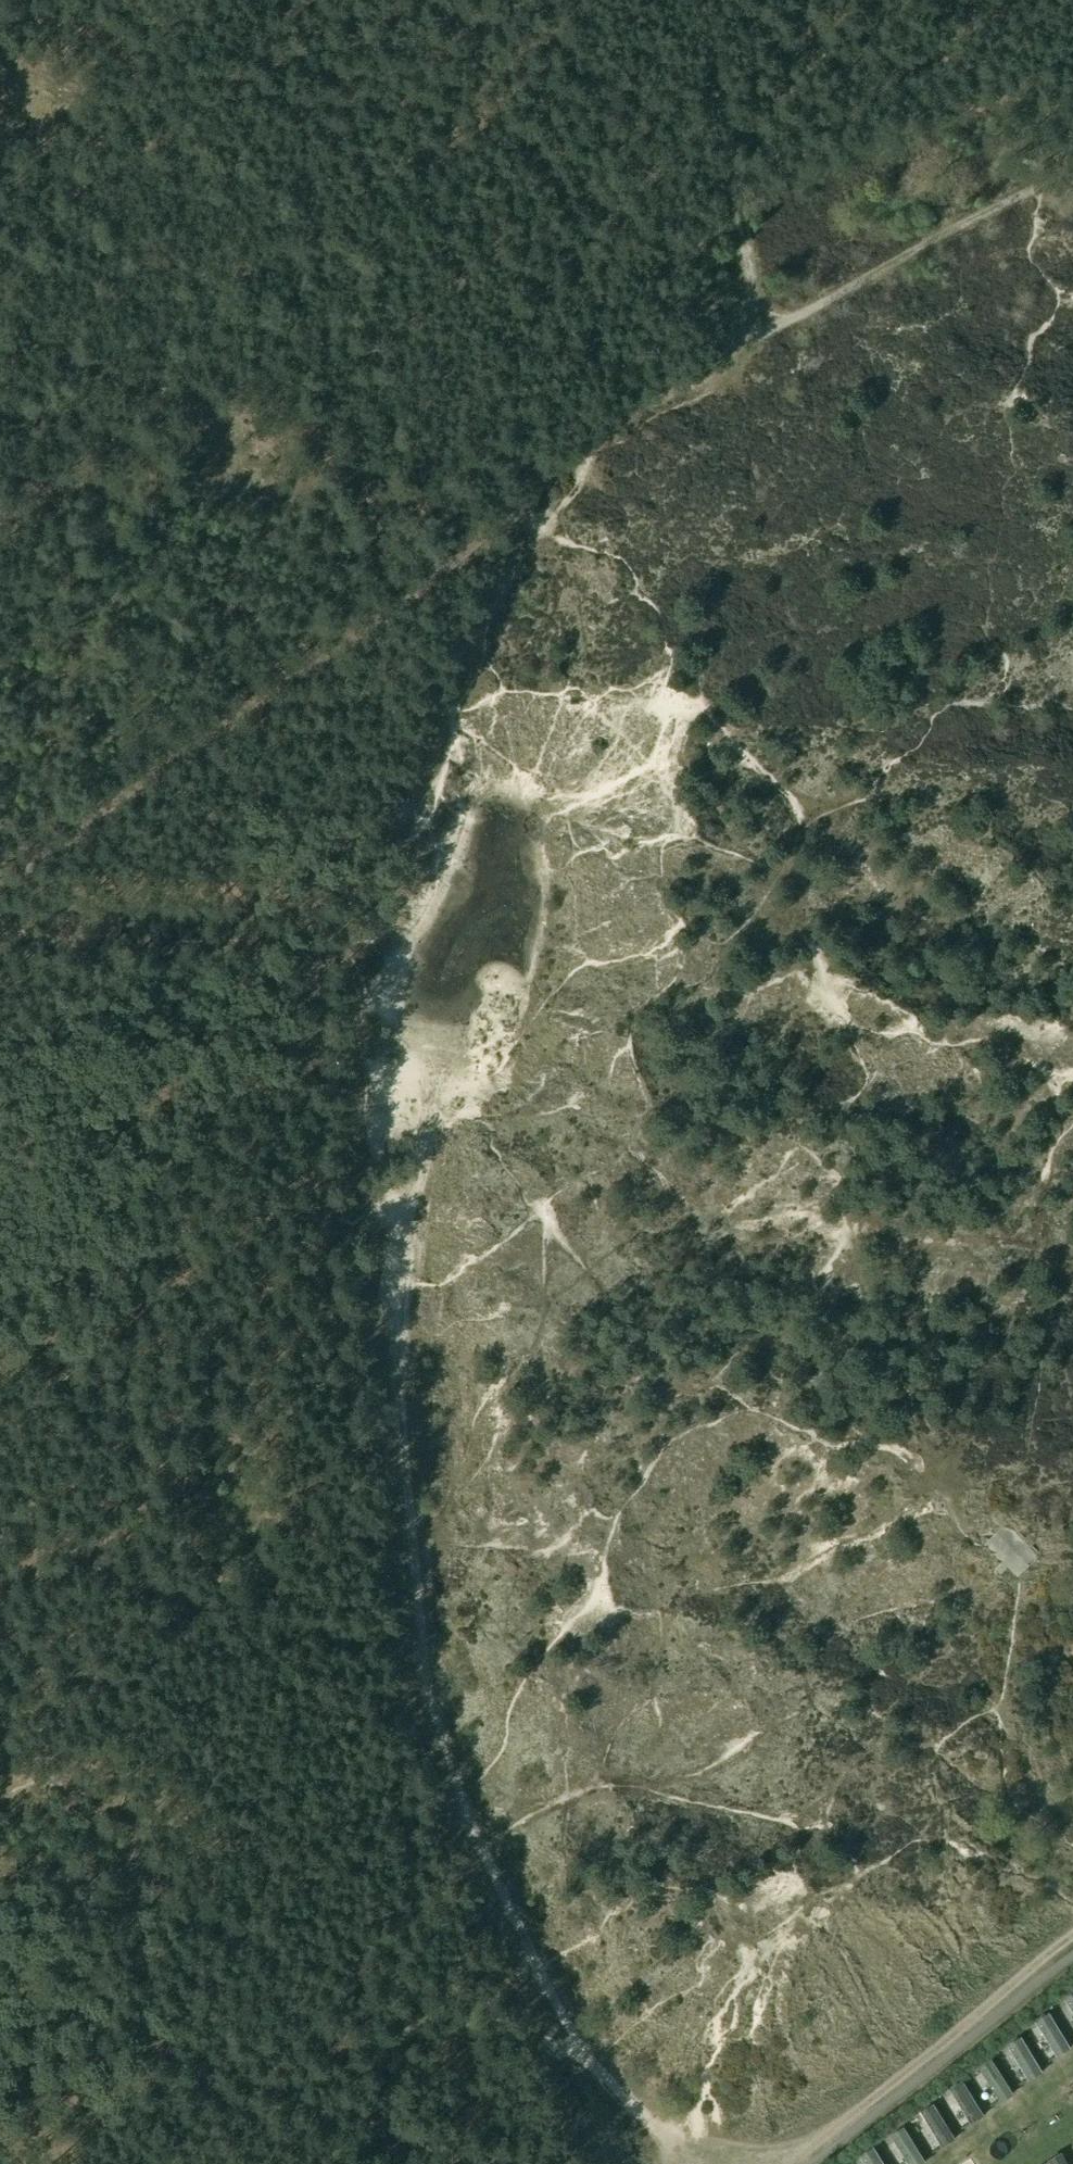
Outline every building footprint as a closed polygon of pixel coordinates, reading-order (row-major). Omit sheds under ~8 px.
[(1072,2050),(1052,2015),(1038,2023),(1058,2058),(1072,2050)] [(1044,2074),(1024,2039),(1010,2047),(1030,2082),(1044,2074)] [(1014,2096),(994,2061),(981,2069),(1001,2104),(1014,2096)] [(985,2117),(965,2082),(951,2090),(971,2125),(985,2117)] [(957,2141),(937,2106),(923,2114),(943,2149),(957,2141)] [(907,2129),(893,2137),(909,2163),(927,2163),(907,2129)] [(876,2149),(862,2157),(866,2163),(884,2163),(876,2149)] [(1064,2155),(1051,2162),(1052,2163),(1070,2163),(1064,2155)]
